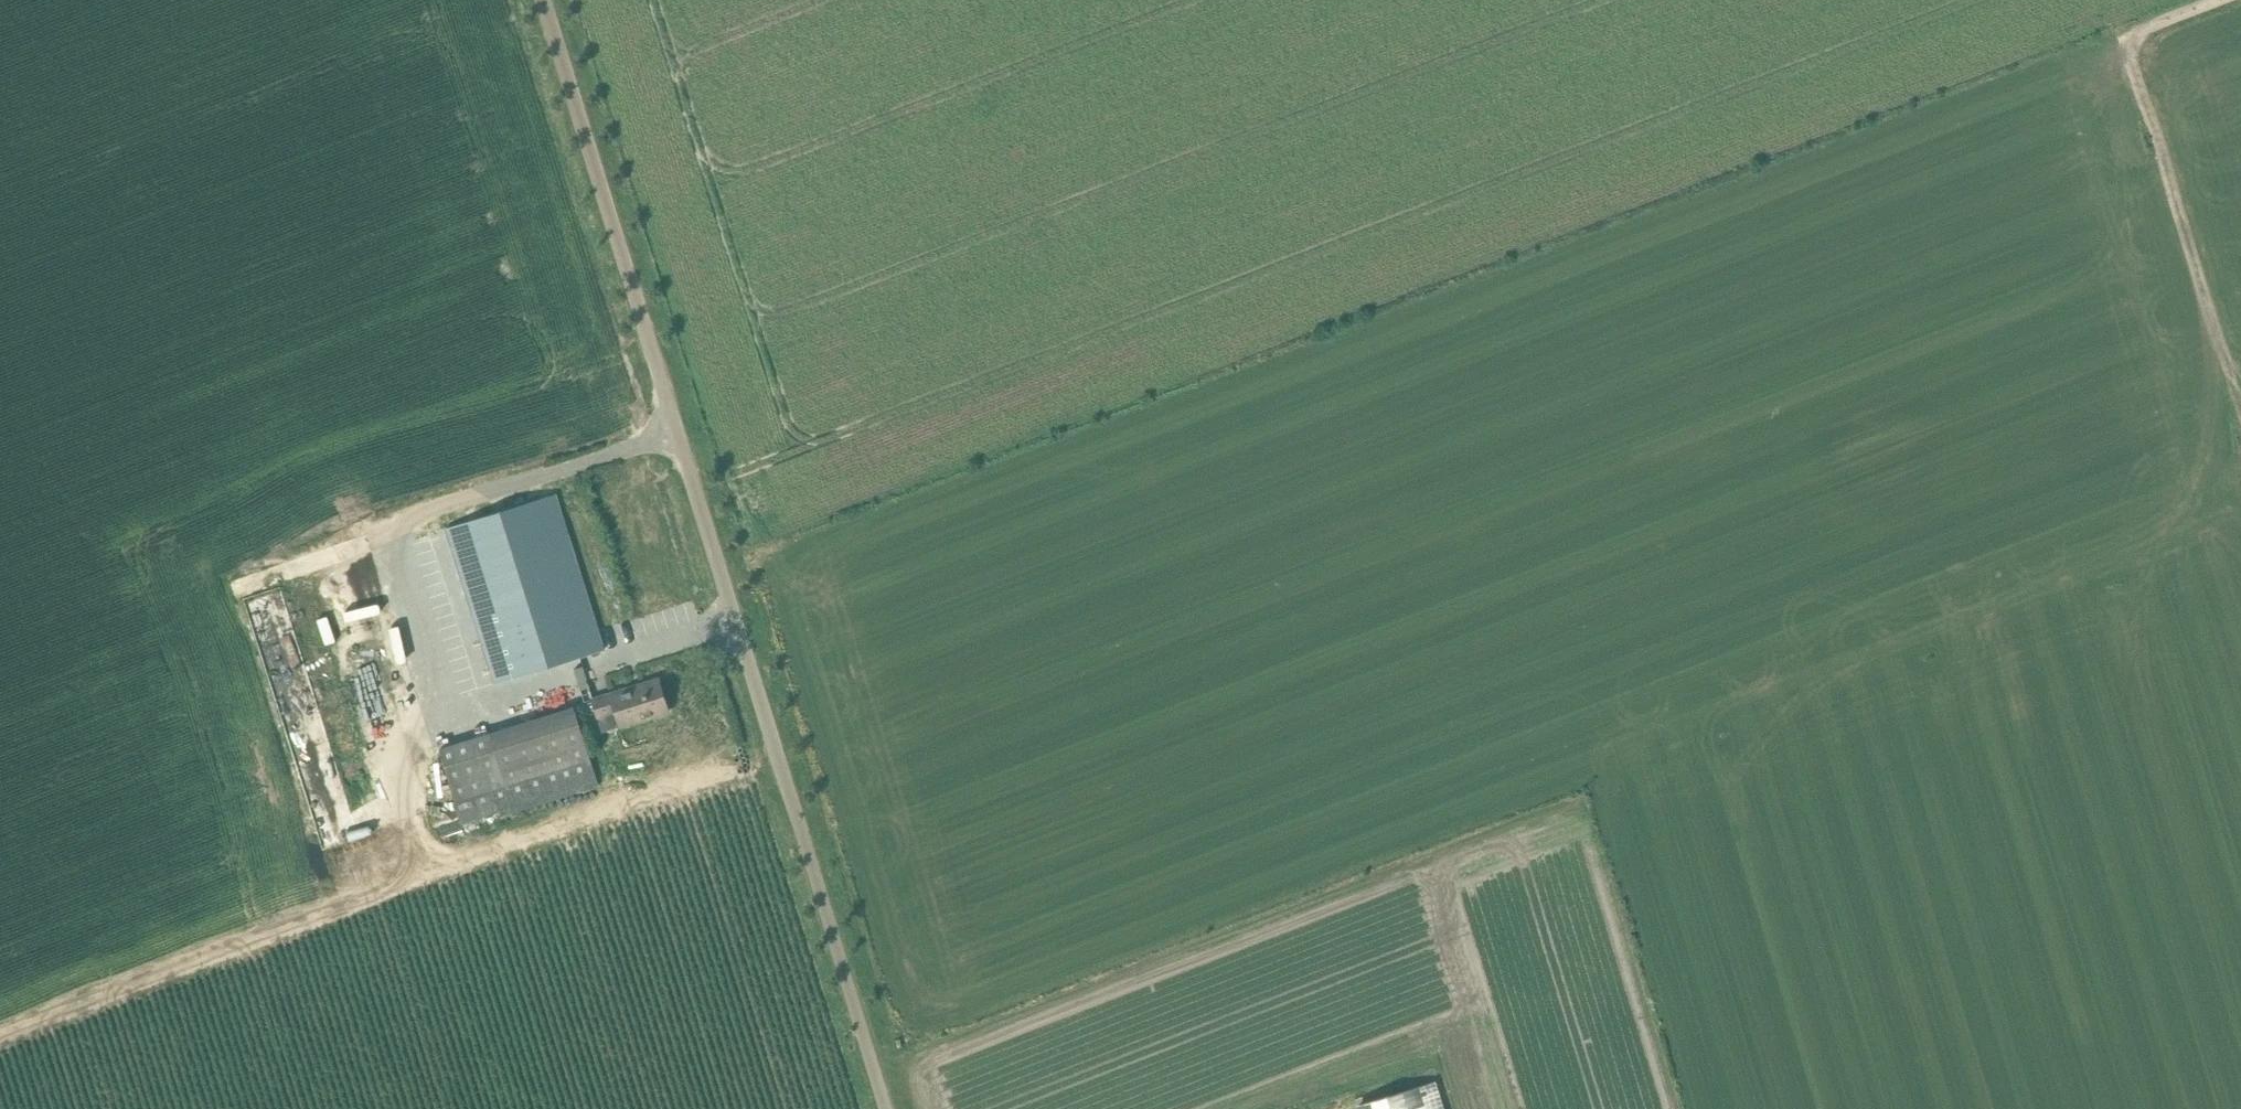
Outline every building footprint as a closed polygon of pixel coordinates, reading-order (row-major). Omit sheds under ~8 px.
[(446,530),(495,683),(603,650),(555,495),(446,530)] [(307,593),(315,620),(332,615),(324,588),(307,593)] [(284,617),(282,593),(248,596),(250,616),(265,615),(265,619),(284,617)] [(630,687),(592,699),(602,732),(669,711),(659,679),(641,685),(642,687),(631,691),(630,687)] [(425,761),(434,788),(450,783),(455,800),(466,834),(495,825),(492,815),(598,782),(574,706),(442,747),(444,755),(425,761)] [(1444,1107),(1436,1080),(1357,1105),(1358,1108),(1445,1108),(1444,1107)]
